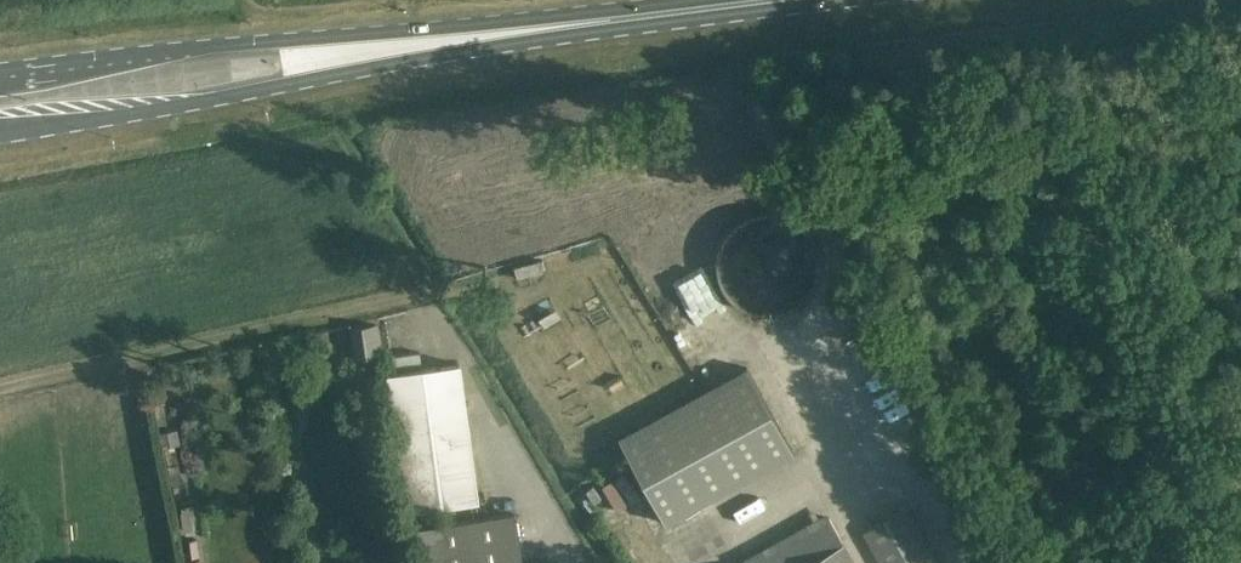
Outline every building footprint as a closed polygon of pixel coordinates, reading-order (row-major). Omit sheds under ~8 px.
[(738,214),(734,263),(780,267),(784,218),(738,214)] [(536,317),(553,310),(546,294),(530,302),(536,317)] [(370,312),(326,313),(326,338),(370,338),(370,312)] [(383,357),(412,352),(410,339),(381,344),(383,357)] [(740,361),(626,426),(671,505),(784,440),(740,361)] [(516,513),(457,521),(456,507),(474,505),(454,362),(380,373),(399,514),(446,508),(448,523),(420,527),(425,562),(522,562),(516,513)] [(180,472),(175,444),(181,443),(178,428),(166,431),(160,402),(153,403),(162,447),(165,446),(171,474),(177,504),(181,503),(185,530),(194,528),(192,522),(194,521),(191,501),(187,484),(180,472)] [(592,501),(617,489),(604,462),(580,473),(592,501)] [(880,562),(939,562),(938,561),(944,557),(935,541),(930,544),(909,507),(863,533),(880,562)] [(740,562),(856,562),(827,511),(739,561),(740,562)] [(1137,522),(1145,537),(1154,532),(1146,517),(1137,522)] [(197,539),(188,540),(190,556),(199,555),(197,539)] [(219,544),(202,547),(204,557),(220,554),(219,544)]
